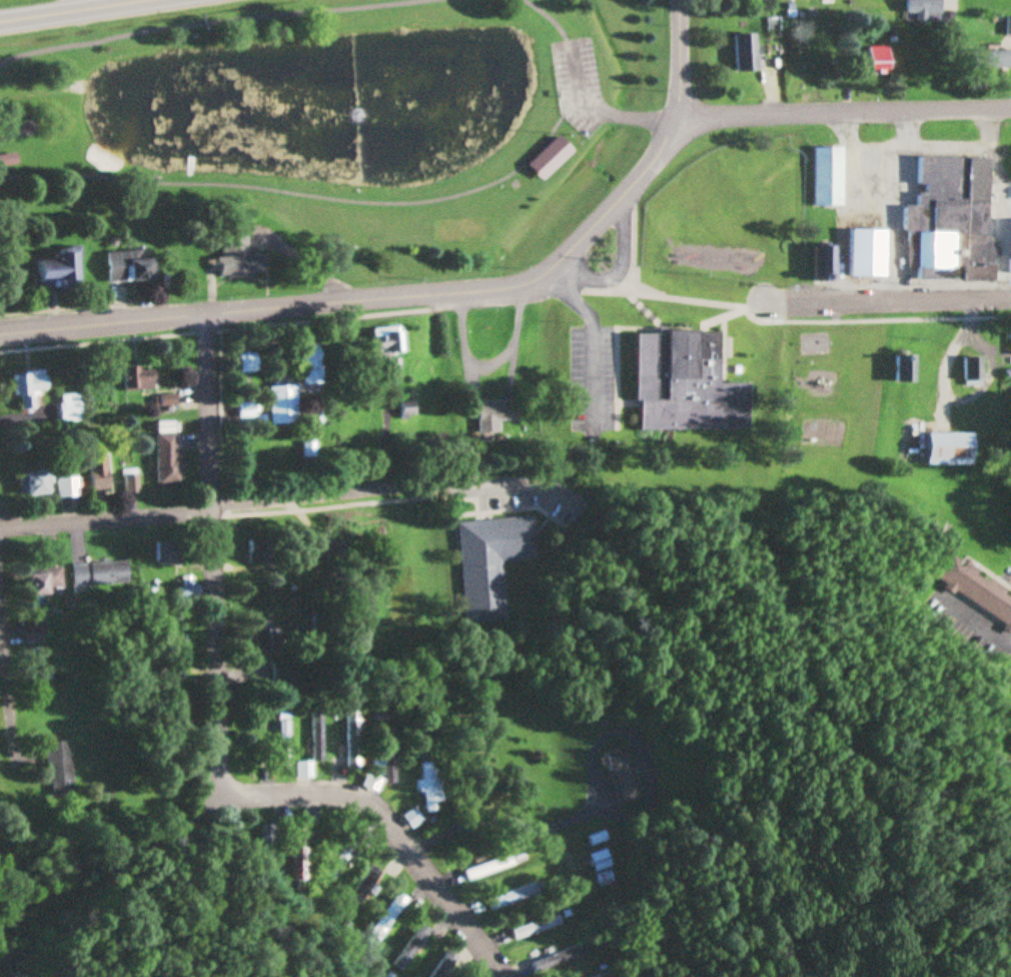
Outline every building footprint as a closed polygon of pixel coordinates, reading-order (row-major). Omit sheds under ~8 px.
[(942,0),(908,0),(908,13),(918,14),(918,23),(942,23),(942,0)] [(757,34),(735,34),(735,72),(758,72),(757,34)] [(890,73),(890,47),(871,47),(871,73),(890,73)] [(976,51),(976,68),(1010,68),(1010,51),(976,51)] [(545,182),(575,151),(560,136),(530,166),(545,182)] [(844,148),(816,148),(816,207),(844,207),(844,148)] [(20,164),(18,154),(0,158),(0,168),(20,164)] [(992,159),(922,158),(921,190),(920,207),(907,207),(906,236),(911,236),(910,271),(919,271),(919,280),(991,281),(992,159)] [(247,221),(224,222),(225,257),(217,257),(217,277),(265,276),(264,254),(248,255),(247,221)] [(852,278),(888,278),(888,231),(852,231),(852,278)] [(816,280),(838,280),(838,246),(816,246),(816,280)] [(37,261),(40,291),(80,287),(77,248),(53,250),(54,260),(37,261)] [(151,280),(150,250),(106,252),(107,282),(151,280)] [(372,329),(375,361),(392,359),(392,356),(402,355),(399,326),(372,329)] [(752,429),(751,383),(721,384),(720,332),(637,333),(638,402),(643,402),(643,431),(752,429)] [(303,345),(303,377),(320,377),(320,345),(303,345)] [(256,354),(240,355),(243,374),(258,373),(256,354)] [(918,383),(918,355),(898,355),(898,383),(918,383)] [(986,382),(986,357),(967,357),(967,382),(986,382)] [(124,368),(125,391),(154,390),(153,367),(124,368)] [(22,411),(38,409),(37,392),(47,391),(45,371),(18,373),(22,411)] [(298,424),(298,386),(271,386),(271,424),(298,424)] [(63,423),(83,421),(80,394),(60,396),(63,423)] [(480,433),(503,433),(503,420),(522,420),(522,400),(480,401),(480,433)] [(415,417),(415,404),(402,404),(402,417),(415,417)] [(975,434),(931,433),(930,465),(975,466),(975,434)] [(158,484),(179,484),(178,434),(158,434),(158,484)] [(108,455),(90,456),(94,495),(111,493),(108,455)] [(53,471),(28,471),(28,496),(53,496),(53,471)] [(139,492),(139,476),(127,476),(127,492),(139,492)] [(465,624),(508,621),(505,563),(539,560),(536,517),(459,522),(465,624)] [(251,565),(273,565),(273,541),(251,541),(251,565)] [(158,542),(158,562),(182,562),(182,542),(158,542)] [(950,554),(934,579),(1010,630),(1010,594),(950,554)] [(128,561),(73,565),(74,586),(130,583),(128,561)] [(51,596),(51,588),(64,588),(64,570),(31,570),(31,596),(51,596)] [(256,653),(280,653),(280,630),(256,630),(256,653)] [(298,686),(298,663),(273,663),(273,686),(298,686)] [(314,711),(314,761),(325,761),(325,711),(314,711)] [(361,711),(350,711),(350,767),(361,767),(361,711)] [(281,771),(291,771),(291,722),(281,722),(281,771)] [(398,727),(385,727),(385,776),(398,776),(398,727)] [(49,743),(53,798),(78,796),(74,741),(49,743)] [(627,749),(598,756),(601,768),(610,765),(619,804),(639,799),(627,749)] [(298,762),(298,779),(315,779),(315,762),(298,762)] [(438,803),(443,803),(441,763),(423,764),(425,813),(439,813),(438,803)] [(414,828),(425,822),(418,810),(408,816),(414,828)] [(328,875),(338,882),(361,849),(352,843),(328,875)] [(518,864),(514,854),(467,873),(471,882),(518,864)] [(344,911),(356,920),(388,875),(376,866),(344,911)] [(539,895),(536,884),(491,900),(494,910),(539,895)] [(373,936),(384,943),(409,901),(398,894),(373,936)] [(562,927),(560,917),(513,929),(516,939),(562,927)] [(397,966),(405,971),(431,930),(423,925),(397,966)] [(536,962),(541,976),(588,958),(583,944),(536,962)] [(462,960),(454,953),(432,976),(447,976),(462,960)]
